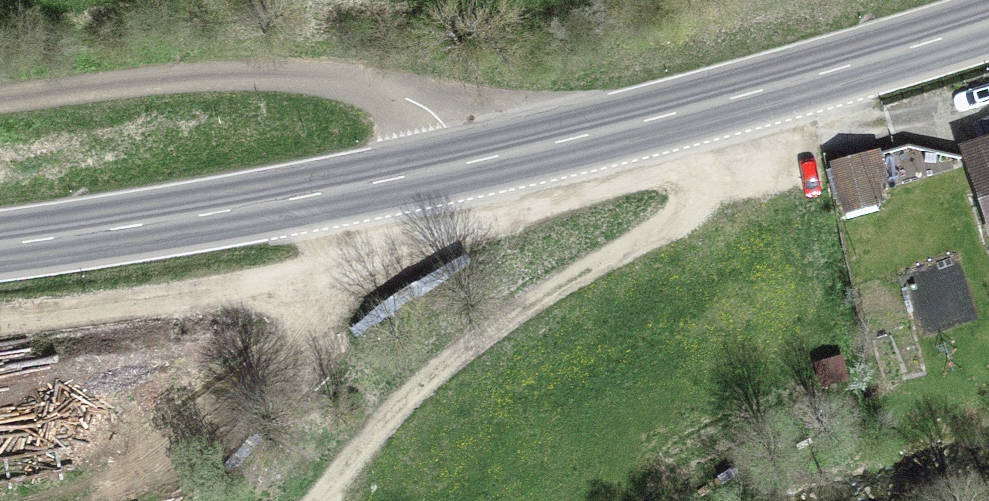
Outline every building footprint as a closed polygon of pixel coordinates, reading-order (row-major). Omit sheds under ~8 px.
[(971,154),(988,206),(988,148),(971,154)] [(880,153),(835,166),(849,218),(878,210),(872,185),(887,181),(880,153)]
